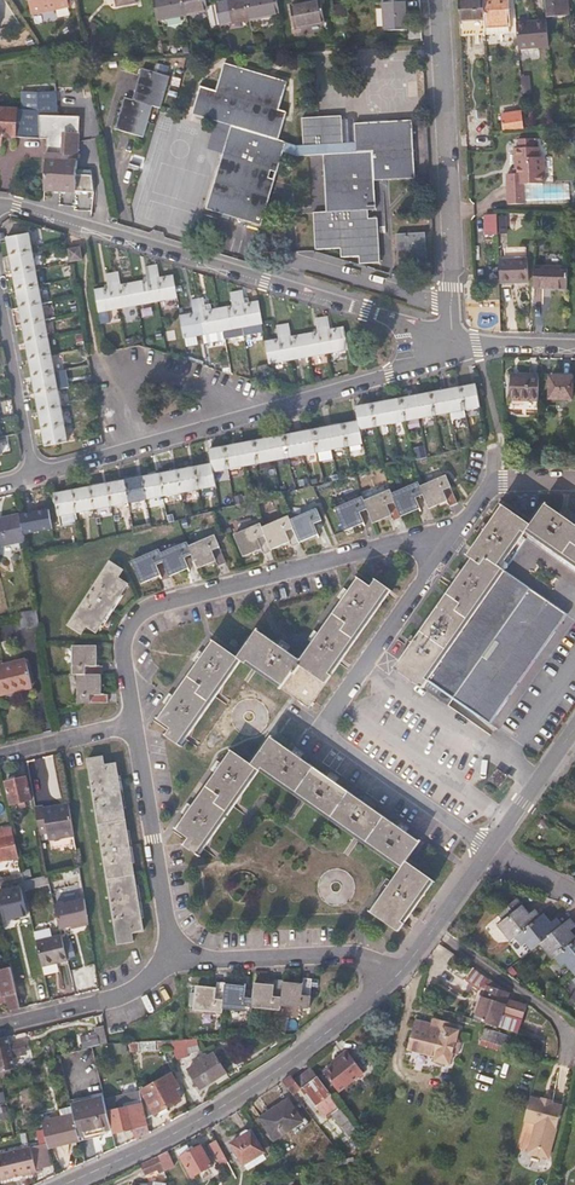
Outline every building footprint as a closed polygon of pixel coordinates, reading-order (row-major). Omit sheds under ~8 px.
[(67,0),(28,0),(31,16),(69,10),(67,0)] [(183,0),(153,0),(157,22),(186,16),(183,0)] [(206,0),(183,0),(186,16),(208,11),(211,28),(221,26),(216,4),(207,6),(206,0)] [(245,0),(230,0),(224,1),(224,2),(216,4),(221,26),(249,21),(245,0)] [(277,0),(245,0),(249,21),(279,15),(277,0)] [(485,21),(483,0),(458,0),(460,30),(485,29),(485,27),(485,21)] [(507,0),(483,0),(485,21),(485,27),(509,25),(507,0)] [(568,0),(545,0),(546,16),(569,14),(568,0)] [(324,23),(320,1),(290,6),(295,30),(324,23)] [(407,30),(406,1),(383,1),(384,31),(407,30)] [(349,17),(346,4),(333,7),(335,20),(349,17)] [(550,49),(547,22),(516,24),(518,51),(550,49)] [(279,140),(287,113),(279,111),(287,83),(225,64),(216,92),(201,87),(192,114),(231,126),(217,174),(206,209),(260,226),(283,152),(286,143),(279,140)] [(161,108),(170,78),(142,69),(133,100),(125,98),(116,129),(143,137),(153,106),(161,108)] [(56,117),(58,94),(23,92),(22,110),(18,110),(16,138),(43,140),(44,116),(56,117)] [(18,110),(0,109),(0,137),(16,138),(18,110)] [(524,130),(522,112),(501,113),(503,132),(524,130)] [(303,145),(343,143),(341,115),(301,117),(303,145)] [(76,194),(80,118),(56,117),(44,116),(43,140),(48,140),(45,193),(76,194)] [(415,178),(412,121),(355,124),(356,142),(356,153),(324,155),(327,213),(367,210),(375,210),(374,181),(415,178)] [(513,170),(513,176),(507,177),(509,207),(525,206),(524,186),(545,185),(544,159),(539,159),(538,149),(535,149),(534,140),(518,141),(518,150),(514,151),(516,170),(513,170)] [(283,152),(295,155),(324,155),(356,153),(356,142),(343,143),(303,145),(296,145),(286,143),(283,152)] [(367,219),(367,210),(327,213),(312,214),(315,249),(340,248),(341,258),(359,256),(359,264),(380,262),(378,218),(367,219)] [(496,235),(497,213),(484,213),(483,235),(496,235)] [(497,214),(497,228),(506,228),(506,214),(497,214)] [(427,265),(425,233),(397,235),(399,267),(427,265)] [(33,251),(30,235),(8,239),(11,255),(33,251)] [(83,261),(81,248),(69,250),(69,251),(71,263),(83,261)] [(36,269),(33,251),(11,255),(15,273),(36,269)] [(527,282),(526,260),(499,260),(499,278),(500,284),(527,282)] [(178,299),(173,276),(160,278),(158,266),(152,267),(158,302),(178,299)] [(158,302),(152,267),(146,268),(148,280),(134,283),(139,305),(158,302)] [(567,290),(567,268),(535,267),(534,289),(567,290)] [(39,286),(36,269),(15,273),(18,290),(39,286)] [(139,305),(134,283),(121,285),(119,273),(113,274),(119,309),(139,305)] [(119,309),(113,274),(107,275),(109,288),(95,290),(99,313),(119,309)] [(42,303),(39,286),(18,290),(21,307),(42,303)] [(262,325),(258,302),(245,305),(242,291),(236,292),(243,328),(262,325)] [(243,328),(236,292),(230,293),(233,306),(219,309),(223,332),(243,328)] [(223,332),(219,309),(206,311),(204,298),(198,299),(205,335),(223,332)] [(205,335),(198,299),(192,300),(194,314),(180,316),(184,339),(205,335)] [(46,320),(42,303),(21,307),(24,325),(46,320)] [(329,354),(322,318),(315,319),(317,332),(305,334),(310,357),(329,354)] [(348,350),(344,328),(331,330),(329,318),(322,318),(329,354),(348,350)] [(49,339),(46,320),(24,325),(27,342),(49,339)] [(290,361),(284,334),(283,325),(276,327),(278,340),(266,342),(270,364),(290,361)] [(310,357),(305,334),(291,337),(289,325),(283,325),(284,334),(290,361),(310,357)] [(52,356),(49,339),(27,342),(30,360),(52,356)] [(55,374),(52,356),(30,360),(34,377),(55,374)] [(58,392),(55,374),(34,377),(37,396),(58,392)] [(538,401),(539,375),(513,375),(512,400),(538,401)] [(572,399),(572,377),(550,377),(550,399),(572,399)] [(480,407),(476,386),(461,388),(465,410),(480,407)] [(465,410),(461,388),(446,391),(450,413),(465,410)] [(450,413),(446,391),(431,394),(435,416),(450,413)] [(62,409),(58,392),(37,396),(40,413),(62,409)] [(435,416),(431,394),(416,397),(420,419),(435,416)] [(420,419),(416,397),(402,400),(406,422),(420,419)] [(406,422),(402,400),(386,402),(391,425),(406,422)] [(391,425),(386,402),(372,406),(376,428),(391,425)] [(376,428),(372,406),(356,408),(358,422),(360,431),(376,428)] [(65,426),(62,409),(40,413),(43,431),(65,426)] [(363,444),(360,431),(358,422),(344,425),(348,447),(363,444)] [(348,447),(344,425),(329,428),(334,450),(348,447)] [(68,443),(65,426),(43,431),(46,447),(68,443)] [(334,450),(329,428),(315,430),(318,452),(334,450)] [(318,452),(315,430),(299,433),(304,456),(318,452)] [(304,456),(299,433),(285,436),(289,458),(304,456)] [(289,458),(285,436),(271,439),(275,461),(289,458)] [(275,461),(271,439),(254,442),(258,464),(275,461)] [(258,464),(254,442),(240,445),(244,467),(258,464)] [(244,467),(240,445),(225,448),(229,470),(244,467)] [(229,470),(225,448),(210,451),(211,464),(214,473),(229,470)] [(216,487),(214,473),(211,464),(195,468),(199,490),(216,487)] [(199,490),(195,468),(178,471),(182,493),(199,490)] [(182,493),(178,471),(158,475),(163,497),(182,493)] [(163,497),(158,475),(142,478),(146,500),(163,497)] [(219,479),(224,502),(234,499),(229,477),(219,479)] [(420,507),(416,498),(423,495),(429,509),(447,501),(450,505),(457,502),(446,477),(421,488),(419,483),(392,494),(391,491),(365,502),(363,498),(336,510),(345,530),(364,522),(361,513),(367,510),(373,523),(391,515),(394,520),(402,517),(401,515),(420,507)] [(146,500),(142,478),(125,481),(129,503),(146,500)] [(129,503),(125,481),(108,484),(112,506),(129,503)] [(112,506),(108,484),(89,488),(94,510),(112,506)] [(94,510),(89,488),(72,491),(76,513),(94,510)] [(76,513),(72,491),(55,494),(59,516),(76,513)] [(565,615),(496,567),(522,531),(525,533),(528,529),(574,562),(574,524),(546,504),(530,525),(503,506),(496,516),(468,556),(473,559),(453,587),(411,647),(395,670),(423,689),(428,681),(425,679),(426,677),(490,722),(524,673),(565,615)] [(48,509),(18,514),(22,534),(51,529),(48,509)] [(290,541),(286,532),(294,529),(299,542),(318,534),(314,525),(321,522),(317,511),(291,521),(289,518),(263,529),(261,525),(235,536),(243,556),(262,548),(265,554),(272,551),(271,549),(290,541)] [(18,514),(0,518),(0,546),(24,541),(22,534),(18,514)] [(185,558),(193,555),(198,568),(217,560),(219,565),(226,562),(215,537),(190,548),(188,543),(161,555),(160,552),(134,563),(143,582),(160,575),(156,566),(164,562),(170,575),(189,567),(185,558)] [(97,633),(128,585),(118,579),(123,571),(110,563),(69,626),(82,634),(87,627),(97,633)] [(327,674),(388,590),(376,582),(371,589),(360,581),(300,664),(326,683),(331,676),(327,674)] [(39,626),(37,609),(20,614),(23,629),(39,626)] [(299,662),(258,632),(238,659),(245,664),(248,660),(283,684),(299,662)] [(179,743),(238,661),(214,644),(161,719),(173,728),(168,736),(179,743)] [(101,695),(101,676),(102,676),(102,667),(96,667),(96,647),(74,647),(74,675),(79,675),(79,704),(108,704),(108,695),(101,695)] [(27,662),(0,669),(0,696),(33,687),(27,662)] [(365,804),(332,780),(328,778),(290,751),(271,738),(253,765),(233,752),(177,830),(190,839),(185,845),(197,854),(260,765),(404,866),(372,913),(398,933),(405,924),(402,922),(431,879),(407,862),(420,843),(397,827),(365,804)] [(143,932),(116,764),(104,766),(103,758),(89,760),(119,944),(134,942),(132,933),(143,932)] [(33,802),(28,778),(5,783),(10,807),(33,802)] [(74,838),(69,807),(38,811),(42,843),(74,838)] [(0,833),(0,862),(22,857),(14,829),(0,833)] [(18,884),(0,888),(0,921),(0,923),(26,917),(18,884)] [(515,938),(542,916),(536,909),(530,914),(517,898),(500,911),(506,919),(497,926),(510,943),(515,938)] [(60,930),(72,927),(73,929),(89,926),(85,900),(55,907),(60,930)] [(540,945),(564,925),(558,917),(551,922),(545,914),(542,916),(515,938),(522,947),(527,944),(532,951),(540,945)] [(574,943),(574,935),(572,930),(574,928),(574,924),(571,919),(564,925),(540,945),(553,961),(555,960),(574,943)] [(52,939),(50,930),(35,933),(43,968),(68,961),(62,936),(52,939)] [(574,970),(574,943),(555,960),(561,968),(566,965),(572,973),(574,970)] [(16,991),(11,970),(1,973),(3,979),(0,980),(0,1004),(3,1003),(5,1000),(8,1000),(11,1012),(21,1010),(16,991)] [(309,1009),(312,981),(304,980),(304,985),(283,984),(283,981),(275,981),(275,987),(255,985),(254,1000),(245,1000),(246,988),(225,987),(225,984),(218,984),(217,990),(197,988),(196,1010),(223,1013),(223,1009),(252,1011),(253,1008),(281,1010),(281,1007),(309,1009)] [(511,991),(490,985),(486,996),(484,996),(477,1019),(501,1026),(505,1011),(522,1016),(526,1004),(509,999),(511,991)] [(461,1046),(458,1040),(462,1027),(441,1021),(439,1026),(417,1020),(408,1050),(437,1058),(436,1062),(450,1067),(452,1059),(458,1056),(461,1046)] [(108,1044),(104,1029),(96,1030),(100,1046),(108,1044)] [(514,1054),(519,1040),(489,1031),(484,1044),(514,1054)] [(0,1038),(0,1064),(2,1073),(16,1070),(13,1056),(29,1053),(26,1042),(11,1046),(9,1036),(0,1038)] [(199,1047),(198,1040),(172,1041),(174,1050),(177,1061),(189,1058),(187,1049),(199,1047)] [(174,1050),(172,1041),(157,1042),(158,1050),(174,1050)] [(141,1052),(140,1043),(129,1043),(131,1053),(141,1052)] [(348,1050),(340,1056),(331,1063),(333,1066),(324,1072),(340,1092),(365,1073),(348,1050)] [(200,1090),(226,1074),(214,1056),(210,1059),(207,1056),(199,1061),(201,1064),(189,1072),(200,1090)] [(363,1135),(310,1068),(294,1080),(302,1090),(305,1095),(307,1093),(326,1118),(330,1115),(348,1137),(335,1147),(345,1159),(357,1157),(363,1135)] [(182,1101),(176,1090),(179,1088),(173,1076),(142,1093),(155,1115),(182,1101)] [(302,1090),(294,1080),(291,1076),(283,1082),(294,1096),(302,1090)] [(147,1119),(140,1092),(122,1097),(122,1099),(105,1103),(112,1132),(113,1135),(137,1129),(139,1139),(151,1134),(147,1119)] [(564,1105),(554,1102),(555,1099),(544,1097),(543,1100),(532,1097),(526,1120),(538,1123),(529,1152),(550,1157),(564,1105)] [(112,1132),(105,1103),(104,1098),(72,1107),(73,1113),(80,1139),(80,1140),(112,1132)] [(303,1121),(288,1099),(260,1118),(274,1140),(303,1121)] [(80,1140),(80,1139),(73,1113),(43,1121),(44,1129),(49,1146),(49,1147),(50,1151),(81,1143),(80,1140)] [(264,1152),(251,1131),(230,1143),(243,1164),(264,1152)] [(230,1165),(216,1140),(208,1145),(219,1166),(224,1163),(226,1167),(230,1165)] [(212,1165),(202,1145),(190,1151),(188,1145),(177,1151),(192,1177),(212,1165)] [(50,1151),(49,1147),(49,1146),(33,1150),(32,1149),(0,1157),(0,1168),(4,1181),(38,1173),(38,1170),(54,1167),(50,1151)] [(175,1167),(168,1152),(158,1157),(165,1172),(175,1167)] [(165,1172),(158,1157),(139,1166),(146,1181),(165,1172)]
